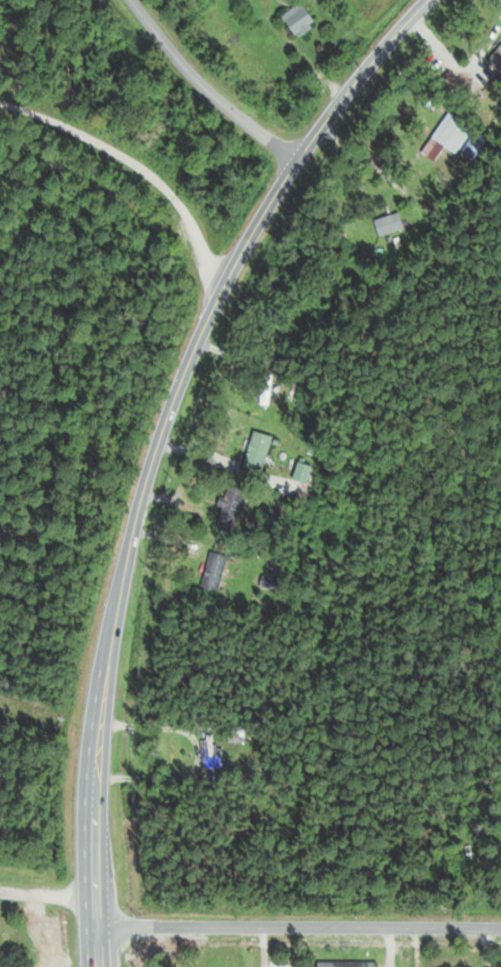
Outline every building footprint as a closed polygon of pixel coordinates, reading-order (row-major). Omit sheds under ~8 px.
[(298,38),(316,23),(299,2),(281,17),(298,38)] [(499,73),(500,70),(500,44),(486,60),(499,73)] [(456,154),(473,128),(448,111),(421,153),(434,162),(444,146),(456,154)] [(373,221),(379,237),(403,229),(398,213),(373,221)] [(268,405),(272,375),(261,374),(257,404),(268,405)] [(261,475),(272,437),(253,431),(242,470),(261,475)] [(294,480),(310,480),(310,464),(294,464),(294,480)] [(234,531),(244,490),(226,486),(216,527),(234,531)] [(201,586),(217,592),(228,557),(212,552),(201,586)] [(227,742),(244,742),(244,730),(227,730),(227,742)] [(205,768),(222,768),(222,746),(212,746),(212,736),(205,736),(205,768)]
